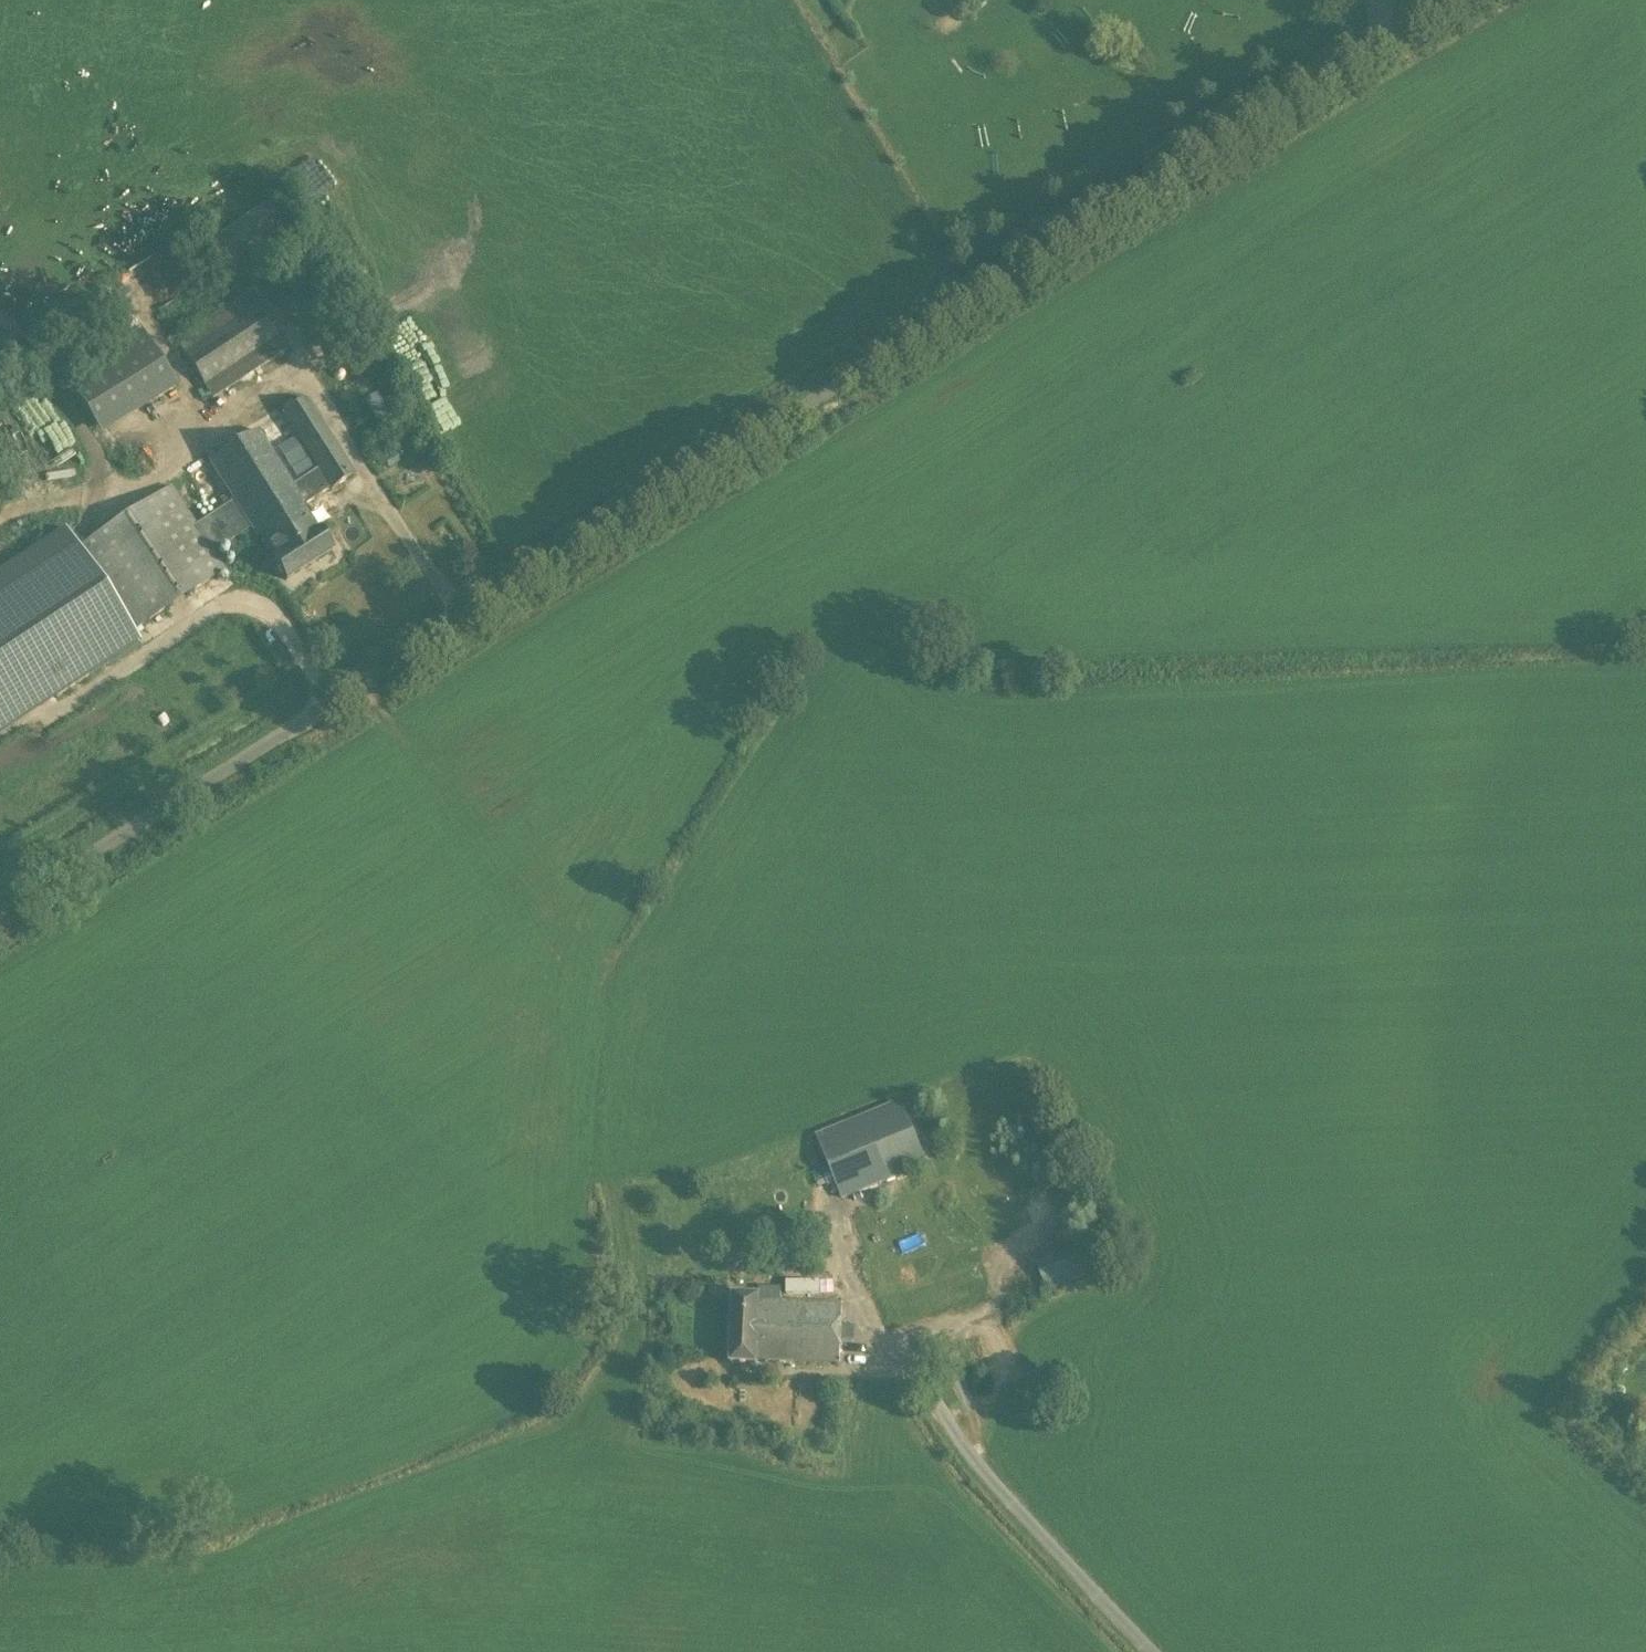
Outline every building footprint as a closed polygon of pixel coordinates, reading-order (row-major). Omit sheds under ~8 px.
[(211,242),(181,263),(192,279),(222,258),(211,242)] [(287,351),(248,292),(174,340),(204,387),(253,355),(260,368),(287,351)] [(140,330),(64,379),(102,437),(178,389),(140,330)] [(355,476),(307,399),(281,415),(317,471),(293,486),(259,431),(208,463),(233,502),(196,525),(172,487),(77,549),(65,532),(0,575),(0,718),(48,687),(56,698),(139,644),(131,632),(227,571),(214,553),(250,529),(257,539),(259,538),(272,560),(286,582),(316,563),(319,564),(325,560),(326,556),(332,553),(319,531),(304,506),(329,491),(331,493),(355,476)] [(842,1201),(896,1179),(909,1173),(927,1166),(900,1100),(815,1135),(842,1201)] [(843,1304),(758,1300),(758,1298),(733,1297),(731,1365),(755,1366),(756,1362),(840,1365),(843,1304)]
